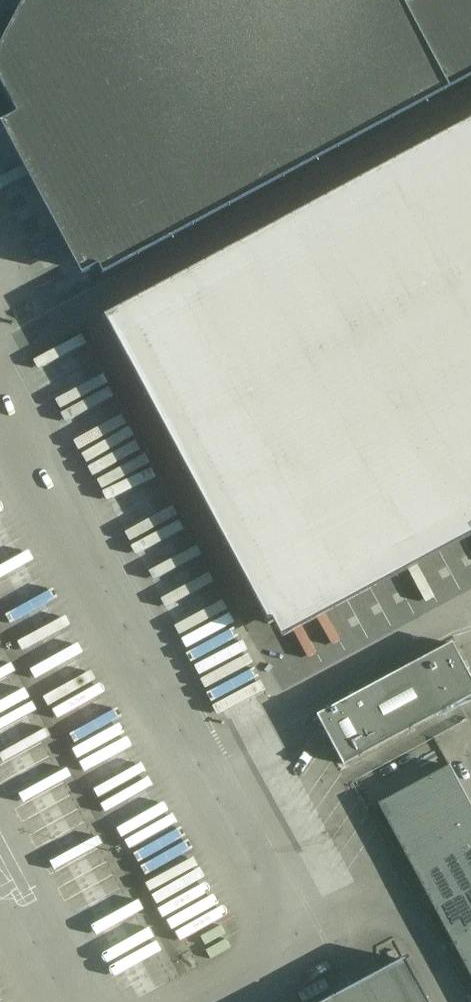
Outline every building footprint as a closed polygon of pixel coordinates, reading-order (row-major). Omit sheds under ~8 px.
[(0,49),(0,86),(26,135),(26,134),(102,276),(470,78),(470,0),(25,0),(0,49)] [(104,320),(267,624),(470,515),(470,123),(104,320)] [(342,765),(470,696),(470,680),(451,644),(316,717),(342,765)] [(377,805),(396,841),(468,802),(449,766),(377,805)] [(415,876),(470,846),(470,807),(468,802),(396,841),(415,876)] [(434,911),(470,892),(470,846),(415,876),(434,911)] [(453,947),(470,937),(470,892),(434,911),(453,947)] [(470,980),(470,937),(453,947),(470,980)] [(386,954),(390,961),(397,957),(393,950),(386,954)] [(404,960),(326,1001),(427,1001),(404,960)]
